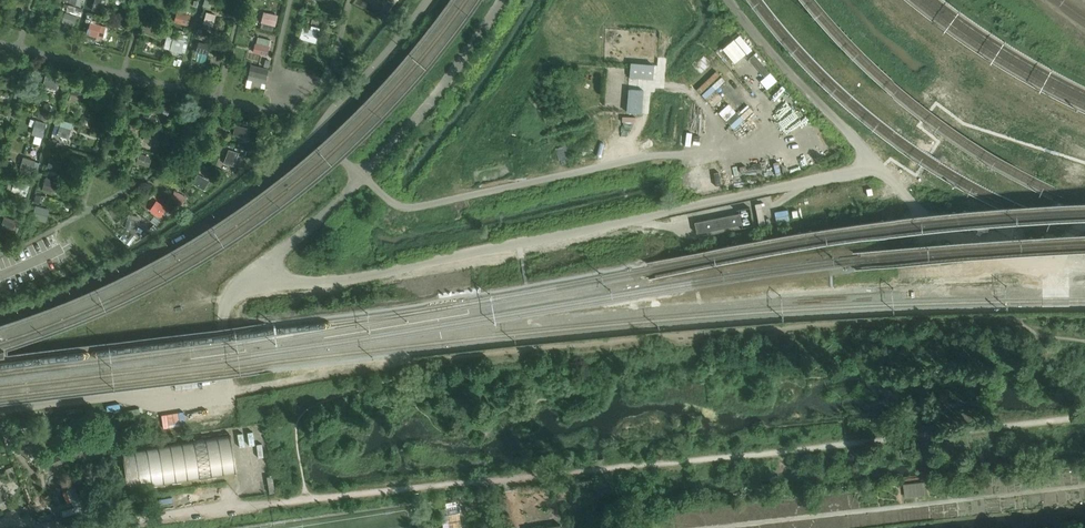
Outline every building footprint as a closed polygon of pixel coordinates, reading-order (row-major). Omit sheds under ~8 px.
[(106,0),(95,0),(93,10),(103,13),(106,0)] [(188,25),(191,15),(177,11),(174,22),(188,25)] [(75,26),(78,16),(66,12),(63,22),(75,26)] [(212,25),(215,15),(206,12),(203,23),(212,25)] [(275,25),(277,15),(264,12),(261,22),(275,25)] [(97,37),(101,25),(92,22),(88,34),(97,37)] [(316,41),(318,31),(305,27),(302,38),(316,41)] [(181,53),(184,41),(173,38),(170,50),(181,53)] [(208,54),(211,44),(199,41),(196,51),(208,54)] [(268,56),(270,46),(259,44),(255,43),(253,52),(257,53),(268,56)] [(687,76),(734,126),(755,106),(708,56),(687,76)] [(631,63),(629,77),(653,79),(654,65),(631,63)] [(266,84),(268,75),(269,70),(251,66),(246,87),(252,88),(261,88),(265,89),(266,84)] [(47,74),(44,85),(58,89),(61,78),(47,74)] [(84,85),(72,82),(70,93),(82,95),(84,85)] [(630,89),(628,112),(642,114),(644,90),(630,89)] [(827,137),(782,92),(770,105),(790,125),(788,128),(811,152),(827,137)] [(167,118),(170,109),(160,106),(158,115),(167,118)] [(188,130),(190,120),(185,119),(186,117),(179,115),(176,127),(188,130)] [(44,135),(47,123),(37,120),(33,132),(44,135)] [(711,136),(719,145),(735,130),(727,121),(722,126),(711,136)] [(236,125),(233,135),(246,138),(248,128),(236,125)] [(69,139),(72,130),(61,126),(58,136),(69,139)] [(156,144),(159,135),(147,131),(144,141),(156,144)] [(229,149),(224,163),(234,167),(239,153),(229,149)] [(150,167),(153,157),(140,153),(137,163),(150,167)] [(33,171),(37,160),(24,157),(21,167),(33,171)] [(60,171),(63,162),(52,159),(49,167),(60,171)] [(198,175),(194,183),(205,189),(209,181),(198,175)] [(61,184),(55,182),(45,180),(43,190),(58,194),(61,184)] [(27,196),(30,186),(16,181),(12,192),(27,196)] [(171,198),(182,204),(186,196),(175,190),(171,198)] [(155,202),(150,209),(159,216),(164,208),(155,202)] [(47,222),(50,210),(37,206),(34,219),(47,222)] [(776,212),(778,221),(790,219),(788,209),(776,212)] [(740,222),(738,211),(693,220),(695,231),(740,222)] [(13,232),(17,221),(5,217),(1,228),(13,232)] [(137,232),(139,222),(127,219),(125,229),(137,232)] [(236,473),(230,435),(123,451),(129,489),(155,485),(236,473)] [(13,467),(6,469),(11,482),(18,479),(13,467)] [(270,476),(267,477),(268,485),(269,491),(270,493),(275,492),(273,476),(270,476)] [(926,496),(924,482),(904,484),(906,498),(926,496)] [(447,502),(449,513),(443,513),(445,527),(458,527),(462,527),(458,501),(447,502)]
